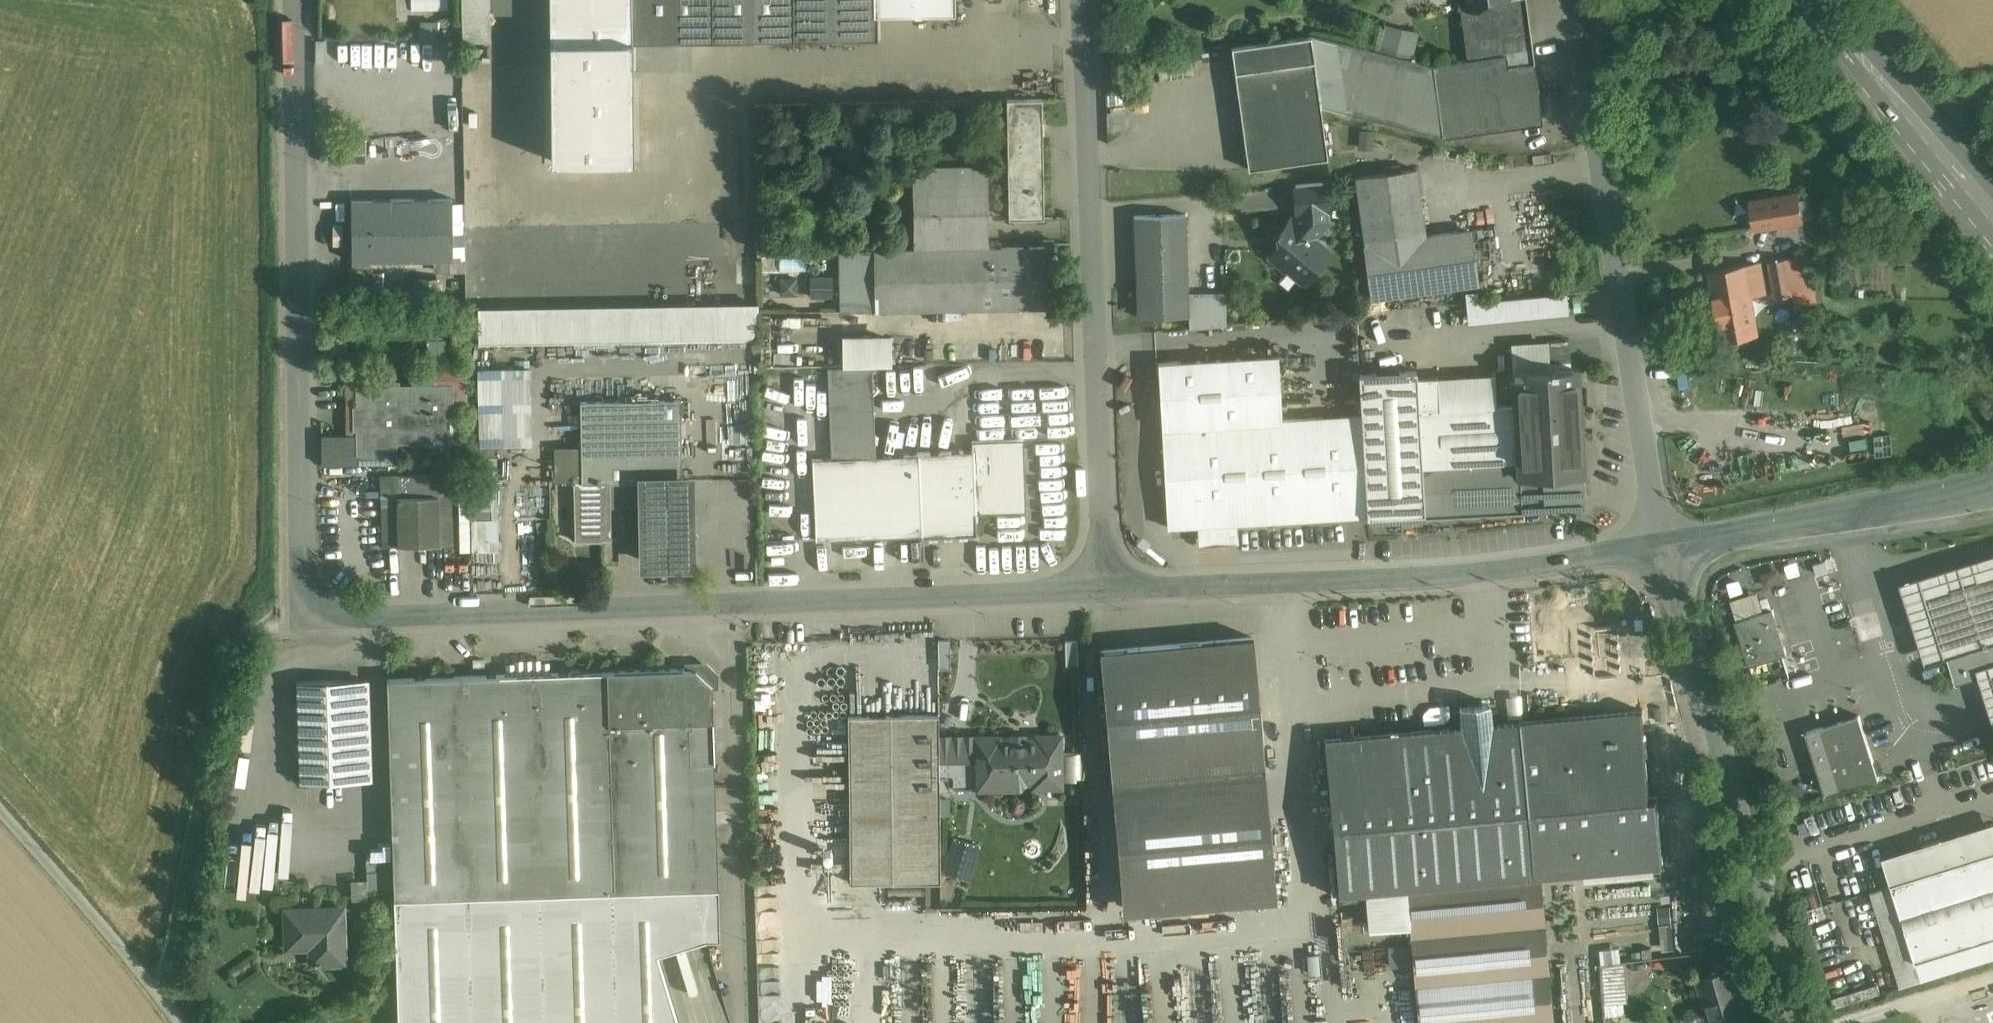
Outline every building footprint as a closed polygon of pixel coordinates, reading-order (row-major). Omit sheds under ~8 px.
[(463,42),(488,41),(487,0),(463,0),(463,42)] [(552,160),(634,160),(632,41),(632,40),(631,0),(550,0),(552,160)] [(632,40),(632,41),(712,39),(712,0),(631,0),(632,40)] [(712,39),(793,38),(793,0),(712,0),(712,39)] [(793,38),(877,37),(877,13),(874,13),(873,0),(793,0),(793,38)] [(874,13),(877,13),(955,12),(955,0),(873,0),(874,13)] [(1467,3),(1466,3),(1460,4),(1468,59),(1507,54),(1508,66),(1534,62),(1534,63),(1535,63),(1526,0),(1490,0),(1467,3)] [(422,19),(424,52),(454,51),(453,37),(441,37),(440,18),(422,19)] [(1419,32),(1387,24),(1380,51),(1412,59),(1419,32)] [(1311,35),(1232,46),(1249,169),(1328,158),(1321,105),(1311,35)] [(1345,111),(1336,41),(1311,35),(1321,105),(1345,111)] [(1380,51),(1336,41),(1345,111),(1442,135),(1443,137),(1542,123),(1534,63),(1534,62),(1508,66),(1507,54),(1468,59),(1432,64),(1412,59),(1380,51)] [(1192,51),(1156,56),(1160,80),(1195,75),(1192,51)] [(1043,119),(1042,99),(1007,100),(1008,120),(1043,119)] [(1043,119),(1008,120),(1009,218),(1044,218),(1043,119)] [(985,245),(984,168),(916,169),(917,247),(985,245)] [(1417,170),(1356,179),(1373,300),(1477,285),(1470,230),(1426,236),(1417,170)] [(1324,183),(1296,185),(1298,213),(1326,211),(1324,183)] [(1797,194),(1769,198),(1774,226),(1802,221),(1797,194)] [(453,198),(352,199),(352,261),(374,261),(398,261),(453,260),(453,198)] [(1769,198),(1752,201),(1756,229),(1774,226),(1769,198)] [(1326,211),(1298,213),(1295,218),(1295,225),(1288,226),(1281,234),(1281,243),(1272,254),(1272,260),(1280,266),(1285,266),(1300,278),(1307,277),(1315,269),(1314,259),(1323,248),(1313,239),(1327,222),(1326,211)] [(1186,214),(1135,216),(1138,317),(1189,315),(1189,299),(1186,214)] [(1045,246),(877,250),(878,310),(1046,306),(1045,246)] [(877,250),(877,249),(840,249),(842,310),(878,310),(877,250)] [(1807,255),(1770,261),(1776,297),(1793,294),(1795,308),(1816,304),(1807,255)] [(398,261),(374,261),(374,271),(398,270),(398,261)] [(1760,263),(1710,271),(1722,340),(1759,334),(1752,296),(1765,293),(1760,263)] [(373,267),(352,266),(351,277),(372,278),(373,267)] [(372,278),(351,277),(351,288),(372,289),(372,278)] [(1483,290),(1468,291),(1470,319),(1574,313),(1573,293),(1484,297),(1483,290)] [(1225,298),(1189,299),(1189,315),(1190,327),(1226,324),(1225,298)] [(758,304),(479,309),(479,343),(759,338),(758,304)] [(1570,339),(1547,340),(1548,363),(1571,362),(1570,339)] [(1278,355),(1158,362),(1168,527),(1368,515),(1362,414),(1361,414),(1282,419),(1278,355)] [(864,366),(829,367),(833,458),(868,456),(864,366)] [(1550,369),(1524,371),(1523,369),(1513,370),(1515,404),(1521,404),(1524,460),(1518,460),(1518,461),(1520,511),(1521,512),(1550,510),(1549,507),(1582,505),(1581,497),(1586,496),(1585,481),(1580,481),(1580,472),(1585,472),(1585,471),(1583,471),(1581,433),(1582,433),(1581,420),(1581,419),(1578,368),(1571,368),(1556,369),(1556,367),(1550,367),(1550,369)] [(528,368),(479,369),(481,446),(502,446),(529,445),(528,368)] [(467,370),(429,370),(429,385),(452,385),(452,406),(467,406),(467,370)] [(1416,370),(1359,374),(1361,414),(1362,414),(1368,515),(1368,516),(1424,513),(1421,466),(1422,466),(1416,378),(1417,378),(1416,370)] [(1515,404),(1440,409),(1438,377),(1417,378),(1416,378),(1422,466),(1518,461),(1518,460),(1524,460),(1521,404),(1515,404)] [(398,381),(358,382),(358,452),(382,452),(396,452),(396,441),(395,385),(398,385),(398,381)] [(346,438),(322,438),(322,464),(382,464),(382,452),(358,452),(358,382),(345,382),(346,438)] [(398,385),(395,385),(396,441),(453,441),(452,406),(452,385),(429,385),(398,385)] [(681,400),(581,401),(582,446),(582,474),(582,477),(582,483),(610,482),(645,481),(682,481),(682,480),(681,400)] [(1024,439),(972,441),(973,450),(918,452),(918,454),(921,535),(921,537),(978,535),(977,513),(1004,512),(1026,511),(1024,441),(1024,439)] [(502,446),(481,446),(481,457),(486,457),(498,457),(502,457),(502,446)] [(582,446),(556,448),(556,480),(573,479),(573,474),(582,474),(582,446)] [(833,458),(813,459),(816,539),(921,535),(918,454),(868,456),(833,458)] [(498,457),(486,457),(481,457),(470,457),(472,478),(493,477),(498,457)] [(1422,466),(1421,466),(1424,513),(1424,517),(1520,511),(1518,461),(1422,466)] [(582,477),(582,474),(573,474),(573,479),(573,483),(574,483),(575,541),(577,541),(577,532),(602,532),(603,540),(612,540),(612,539),(611,507),(610,482),(582,483),(582,477)] [(456,475),(381,476),(381,496),(438,495),(456,495),(456,475)] [(493,477),(472,478),(472,489),(493,488),(493,477)] [(682,480),(682,481),(645,481),(645,507),(646,562),(689,562),(689,530),(689,512),(688,480),(682,480)] [(645,481),(610,482),(611,507),(645,507),(645,481)] [(494,508),(493,488),(472,489),(473,509),(494,508)] [(438,495),(381,496),(382,546),(440,544),(438,495)] [(456,495),(438,495),(440,544),(458,544),(456,495)] [(494,508),(473,509),(474,551),(495,551),(495,540),(498,540),(498,519),(494,519),(494,508)] [(612,540),(603,540),(603,565),(619,564),(618,539),(612,539),(612,540)] [(1924,658),(1947,651),(1992,637),(1992,556),(1901,584),(1924,658)] [(1790,564),(1793,575),(1807,571),(1804,560),(1790,564)] [(1765,573),(1769,585),(1787,580),(1783,567),(1765,573)] [(1773,608),(1736,620),(1750,665),(1787,653),(1773,608)] [(1254,637),(1100,650),(1112,782),(1265,769),(1254,637)] [(1947,651),(1956,682),(1982,674),(1992,671),(1992,637),(1947,651)] [(688,669),(387,679),(394,899),(694,889),(695,888),(689,721),(688,669)] [(712,684),(708,680),(712,675),(705,669),(701,673),(696,669),(692,669),(688,669),(689,721),(713,720),(713,700),(712,700),(712,684)] [(1982,674),(1992,710),(1992,671),(1982,674)] [(357,680),(297,682),(300,782),(360,780),(357,680)] [(1490,703),(1460,706),(1461,727),(1325,739),(1338,892),(1374,889),(1534,875),(1663,863),(1658,796),(1650,797),(1643,711),(1492,724),(1490,703)] [(939,715),(848,715),(850,859),(850,882),(941,882),(939,715)] [(1860,715),(1808,731),(1822,775),(1874,759),(1860,715)] [(1025,739),(1023,740),(1014,740),(1012,739),(1011,739),(1000,739),(1000,737),(976,737),(976,753),(976,761),(983,761),(983,783),(1001,783),(1001,787),(1019,787),(1019,782),(1033,782),(1033,787),(1062,786),(1061,736),(1037,736),(1037,739),(1026,739),(1026,738),(1025,738),(1025,739)] [(967,772),(967,747),(940,747),(940,772),(967,772)] [(1069,752),(1069,769),(1085,769),(1085,753),(1069,752)] [(1874,759),(1822,775),(1827,794),(1879,778),(1874,759)] [(1265,769),(1112,782),(1123,911),(1249,900),(1243,833),(1271,831),(1265,769)] [(1271,831),(1243,833),(1249,900),(1276,898),(1271,831)] [(981,843),(952,835),(941,872),(970,881),(981,843)] [(1892,883),(1916,961),(1992,937),(1992,851),(1892,883)] [(1534,875),(1406,886),(1409,924),(1415,985),(1542,974),(1534,875)] [(1406,886),(1374,889),(1377,927),(1409,924),(1406,886)] [(394,899),(399,1022),(678,1022),(657,954),(706,939),(704,888),(695,888),(694,889),(394,899)] [(343,908),(286,910),(288,946),(311,945),(312,961),(315,961),(316,964),(320,964),(320,961),(344,960),(343,908)] [(1666,924),(1666,947),(1676,947),(1676,924),(1666,924)] [(1916,961),(1922,980),(1992,958),(1992,937),(1916,961)] [(1733,968),(1698,978),(1711,1022),(1749,1022),(1733,968)] [(1415,985),(1418,1022),(1540,1022),(1547,1022),(1542,974),(1415,985)]
